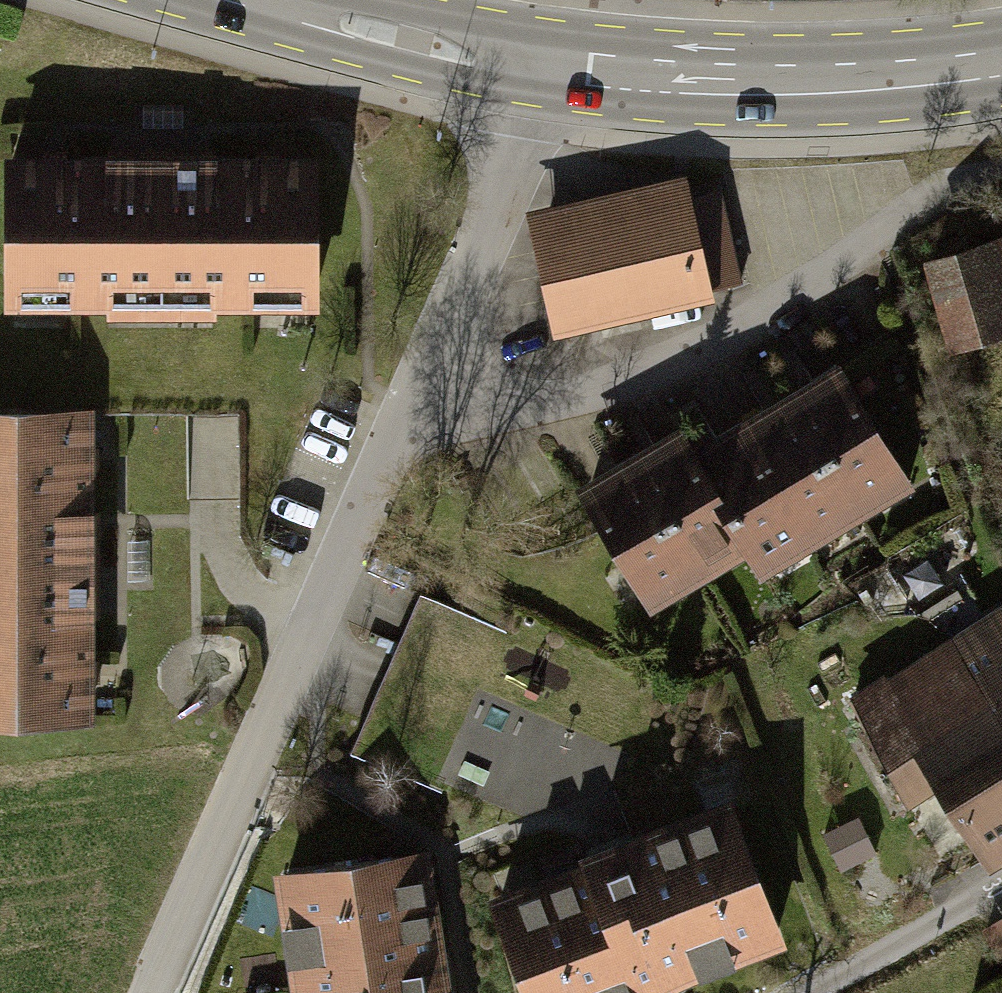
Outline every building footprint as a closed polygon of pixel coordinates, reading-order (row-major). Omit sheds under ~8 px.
[(4,161),(3,315),(320,317),(320,162),(4,161)] [(532,222),(555,327),(705,294),(682,189),(532,222)] [(922,265),(951,357),(1001,341),(1001,241),(922,265)] [(917,492),(841,366),(696,454),(681,429),(575,493),(651,618),(747,561),(761,585),(917,492)] [(94,729),(94,412),(0,412),(0,729),(94,729)] [(887,681),(885,678),(846,702),(913,809),(936,795),(988,879),(1001,870),(1001,610),(887,681)] [(735,802),(577,861),(580,868),(488,902),(522,992),(680,992),(791,951),(735,802)] [(842,872),(877,854),(859,819),(823,836),(842,872)] [(431,854),(272,878),(290,992),(452,992),(431,854)] [(982,932),(1001,965),(1001,920),(982,932)]
